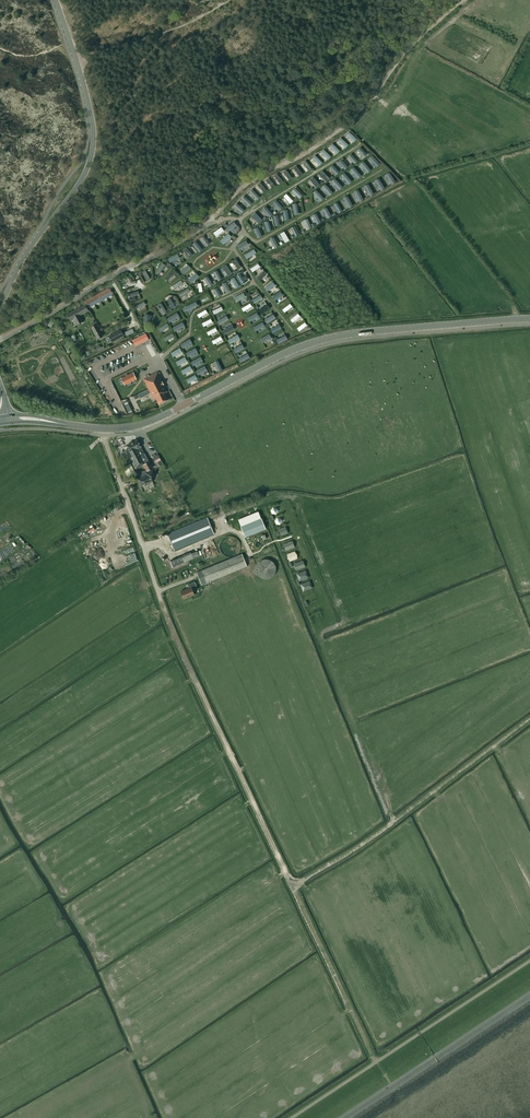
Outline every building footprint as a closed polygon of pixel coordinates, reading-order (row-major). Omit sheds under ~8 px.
[(357,140),(349,133),(346,136),(353,143),(357,140)] [(348,146),(341,138),(337,142),(345,149),(348,146)] [(340,151),(332,144),(329,147),(336,154),(340,151)] [(364,158),(367,155),(360,147),(357,150),(364,158)] [(331,157),(324,150),(320,153),(328,160),(331,157)] [(355,164),(358,161),(351,154),(348,157),(355,164)] [(376,167),(380,164),(373,155),(369,158),(376,167)] [(322,163),(315,156),(312,159),(319,167),(322,163)] [(344,170),(348,166),(341,158),(338,162),(344,170)] [(312,170),(306,162),(303,164),(309,172),(312,170)] [(336,175),(339,172),(332,164),(329,167),(336,175)] [(303,175),(296,166),(293,169),(300,177),(303,175)] [(293,179),(286,170),(283,173),(289,181),(293,179)] [(326,181),(329,178),(323,171),(319,174),(326,181)] [(391,184),(396,182),(390,172),(385,174),(391,184)] [(284,182),(277,174),(274,177),(280,185),(284,182)] [(316,187),(320,184),(313,177),(310,180),(316,187)] [(275,187),(269,178),(266,181),(272,189),(275,187)] [(381,190),(385,188),(379,178),(375,180),(381,190)] [(267,191),(260,183),(257,186),(264,194),(267,191)] [(370,196),(374,194),(368,184),(364,186),(370,196)] [(299,198),(302,195),(295,188),(291,191),(299,198)] [(260,197),(252,189),(250,192),(257,200),(260,197)] [(359,202),(363,200),(358,189),(354,192),(359,202)] [(290,203),(293,201),(286,194),(283,196),(290,203)] [(349,208),(353,206),(347,195),(343,198),(349,208)] [(252,203),(244,196),(242,199),(250,206),(252,203)] [(279,210),(283,207),(276,200),(272,203),(279,210)] [(338,213),(342,211),(337,202),(333,204),(338,213)] [(245,211),(237,204),(234,207),(242,214),(245,211)] [(269,217),(272,214),(265,206),(262,209),(269,217)] [(262,220),(255,212),(251,215),(258,224),(262,220)] [(307,230),(312,227),(307,218),(303,220),(307,230)] [(235,221),(226,227),(229,231),(237,225),(235,221)] [(295,237),(299,234),(294,225),(290,228),(295,237)] [(216,235),(224,229),(222,226),(214,232),(216,235)] [(262,236),(257,227),(253,229),(257,238),(262,236)] [(223,244),(232,236),(229,233),(220,241),(223,244)] [(274,248),(278,246),(273,237),(269,239),(274,248)] [(239,250),(248,244),(246,240),(237,246),(239,250)] [(199,252),(203,249),(196,241),(192,244),(199,252)] [(189,258),(193,255),(186,247),(183,250),(189,258)] [(246,259),(256,253),(253,249),(244,255),(246,259)] [(170,262),(180,258),(178,253),(168,258),(170,262)] [(241,267),(236,259),(232,261),(238,270),(241,267)] [(159,274),(166,265),(162,262),(155,272),(159,274)] [(252,272),(260,267),(258,264),(250,269),(252,272)] [(183,274),(191,268),(188,265),(180,271),(183,274)] [(232,273),(227,265),(224,267),(229,275),(232,273)] [(150,279),(145,270),(142,272),(147,281),(150,279)] [(168,280),(175,272),(171,270),(165,278),(168,280)] [(222,279),(217,270),(213,272),(218,281),(222,279)] [(259,281),(266,273),(263,271),(256,278),(259,281)] [(191,283),(199,276),(196,273),(188,280),(191,283)] [(246,282),(240,274),(236,276),(242,285),(246,282)] [(213,285),(208,276),(204,278),(209,287),(213,285)] [(240,286),(235,277),(231,279),(236,288),(240,286)] [(175,289),(183,283),(181,280),(172,286),(175,289)] [(231,291),(226,282),(222,284),(227,293),(231,291)] [(267,292),(275,285),(272,282),(264,288),(267,292)] [(180,297),(190,291),(188,287),(178,293),(180,297)] [(221,295),(217,288),(213,290),(218,298),(221,295)] [(87,302),(85,303),(88,309),(113,295),(110,289),(109,290),(108,289),(86,301),(87,302)] [(274,301),(283,295),(280,291),(272,297),(274,301)] [(236,301),(245,296),(243,293),(234,297),(236,301)] [(254,304),(262,299),(260,295),(251,300),(254,304)] [(176,307),(170,298),(167,300),(172,309),(176,307)] [(136,310),(146,304),(144,301),(135,307),(136,310)] [(188,311),(198,305),(196,301),(186,307),(188,311)] [(163,314),(167,312),(161,303),(158,306),(163,314)] [(252,307),(250,303),(241,308),(243,312),(252,307)] [(284,313),(292,307),(290,304),(282,310),(284,313)] [(89,311),(85,305),(67,315),(70,321),(74,319),(78,325),(83,322),(80,316),(89,311)] [(261,314),(270,309),(267,305),(258,310),(261,314)] [(199,318),(208,313),(206,310),(197,315),(199,318)] [(169,322),(180,316),(177,312),(167,318),(169,322)] [(259,316),(256,312),(247,318),(249,322),(259,316)] [(149,325),(152,315),(145,314),(142,323),(149,325)] [(266,323),(275,318),(273,314),(264,320),(266,323)] [(292,323),(300,316),(297,314),(290,320),(292,323)] [(229,320),(227,316),(217,321),(219,325),(229,320)] [(175,332),(185,326),(183,322),(172,328),(175,332)] [(264,326),(262,322),(252,328),(255,332),(264,326)] [(299,331),(307,325),(305,322),(297,328),(299,331)] [(160,332),(169,326),(167,323),(158,329),(160,332)] [(272,333),(281,328),(279,324),(270,329),(272,333)] [(103,337),(97,325),(92,328),(98,339),(103,337)] [(225,334),(234,329),(232,326),(223,331),(225,334)] [(109,336),(112,342),(124,336),(121,330),(109,336)] [(165,342),(174,336),(172,333),(163,338),(165,342)] [(146,334),(132,340),(132,341),(135,346),(149,339),(146,334)] [(240,338),(238,334),(228,340),(230,344),(240,338)] [(271,338),(269,334),(260,339),(262,343),(271,338)] [(285,335),(276,340),(278,344),(287,339),(285,335)] [(192,343),(190,339),(180,345),(183,349),(192,343)] [(235,353),(245,348),(243,344),(233,349),(235,353)] [(173,357),(182,352),(180,348),(171,353),(173,357)] [(198,352),(196,348),(186,353),(188,357),(198,352)] [(250,358),(248,354),(238,359),(241,363),(250,358)] [(178,366),(187,361),(185,357),(176,362),(178,366)] [(203,361),(201,357),(191,362),(193,366),(203,361)] [(214,362),(218,372),(222,370),(218,360),(214,362)] [(183,375),(192,370),(190,366),(181,371),(183,375)] [(207,370),(205,366),(196,371),(198,375),(207,370)] [(133,372),(122,378),(125,385),(137,379),(133,372)] [(159,404),(168,400),(165,393),(167,392),(157,372),(149,377),(148,375),(145,377),(146,378),(143,379),(153,398),(155,397),(159,404)] [(188,384),(197,379),(195,375),(186,380),(188,384)] [(133,410),(129,402),(125,405),(129,412),(133,410)] [(127,453),(135,469),(143,464),(146,471),(152,468),(137,440),(132,442),(131,441),(130,442),(131,443),(127,445),(130,452),(127,453)] [(159,453),(152,456),(158,466),(164,463),(159,453)] [(137,478),(140,487),(143,486),(143,487),(146,485),(146,484),(153,482),(151,477),(155,476),(152,470),(146,473),(146,475),(137,478)] [(171,509),(180,504),(177,499),(168,504),(169,507),(170,507),(171,509)] [(214,533),(208,518),(169,535),(175,550),(214,533)] [(261,518),(241,527),(245,537),(265,529),(261,518)] [(238,547),(238,546),(237,544),(237,542),(236,541),(235,539),(233,538),(232,538),(230,537),(228,537),(227,537),(225,538),(223,539),(222,540),(221,541),(220,543),(220,545),(220,546),(220,548),(220,550),(221,551),(222,553),(224,554),(225,554),(227,555),(229,555),(231,555),(232,554),(234,553),(235,552),(236,551),(237,549),(238,547)] [(293,539),(283,542),(286,549),(295,546),(293,539)] [(287,553),(290,560),(299,557),(296,549),(287,553)] [(191,552),(170,561),(173,567),(199,556),(197,550),(191,552)] [(201,585),(207,583),(247,566),(242,554),(197,572),(201,585)] [(260,557),(255,573),(272,578),(277,562),(260,557)] [(181,592),(183,599),(194,594),(192,590),(197,588),(195,582),(188,585),(189,588),(181,592)]
